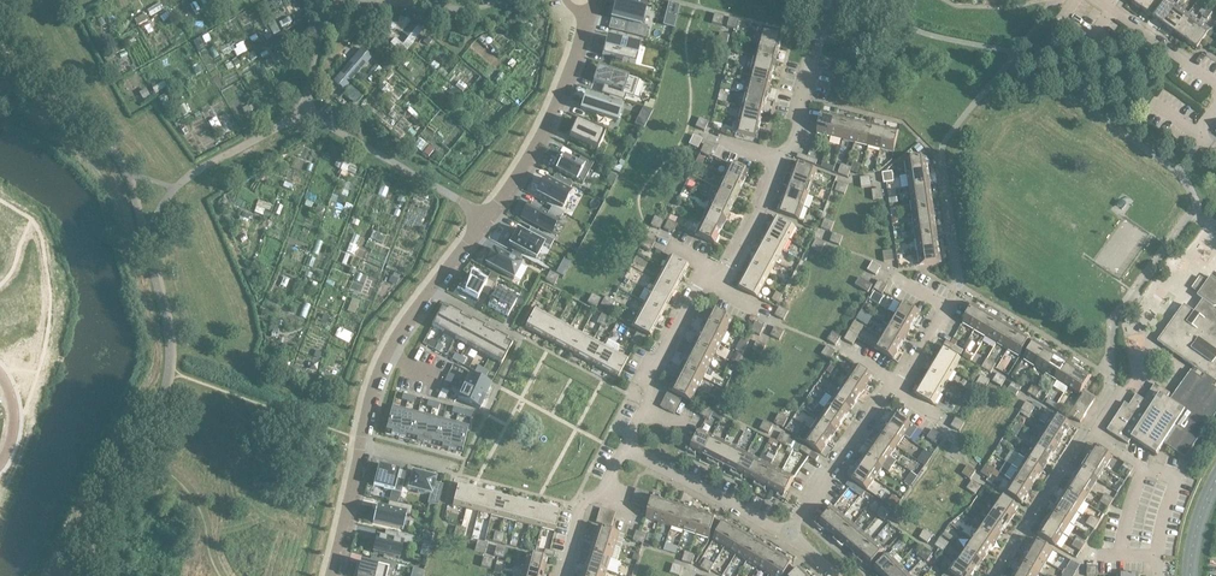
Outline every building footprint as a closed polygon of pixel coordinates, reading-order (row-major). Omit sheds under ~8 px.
[(1141,9),(1148,0),(1131,0),(1130,1),(1141,9)] [(1141,9),(1152,17),(1165,0),(1148,0),(1141,9)] [(1168,0),(1165,0),(1152,17),(1164,25),(1177,7),(1168,0)] [(612,18),(627,22),(624,33),(645,38),(648,27),(641,25),(645,9),(616,2),(612,18)] [(669,3),(667,12),(677,15),(680,5),(669,3)] [(1200,13),(1204,16),(1209,10),(1204,6),(1200,13)] [(1188,14),(1177,7),(1164,25),(1175,33),(1188,14)] [(1213,13),(1209,10),(1204,16),(1208,19),(1213,13)] [(1199,22),(1188,14),(1175,33),(1186,41),(1199,22)] [(400,17),(398,23),(385,21),(383,29),(396,31),(401,32),(405,20),(405,19),(400,17)] [(1211,31),(1199,22),(1186,41),(1197,49),(1211,31)] [(761,31),(758,44),(779,49),(782,36),(761,31)] [(1208,38),(1205,42),(1212,47),(1215,43),(1208,38)] [(641,43),(629,40),(628,44),(606,39),(602,56),(615,59),(615,61),(622,63),(622,61),(635,64),(641,43)] [(779,49),(758,44),(755,56),(776,62),(779,49)] [(335,82),(344,89),(372,57),(363,49),(335,82)] [(776,62),(755,56),(752,69),(773,75),(776,62)] [(593,82),(607,87),(605,95),(633,104),(641,81),(598,67),(593,82)] [(773,75),(752,69),(749,82),(770,87),(773,75)] [(770,87),(749,82),(746,95),(767,100),(770,87)] [(625,106),(588,94),(583,111),(581,110),(581,111),(618,123),(623,106),(624,107),(625,106)] [(767,100),(746,95),(742,107),(763,113),(767,100)] [(643,107),(638,118),(647,121),(653,111),(643,107)] [(763,113),(742,107),(739,120),(760,126),(763,113)] [(835,115),(822,113),(817,133),(830,137),(835,115)] [(848,119),(835,115),(830,137),(843,140),(848,119)] [(699,118),(697,123),(706,127),(709,122),(699,118)] [(860,122),(848,119),(843,140),(855,143),(860,122)] [(760,126),(739,120),(736,133),(757,138),(760,126)] [(597,151),(605,135),(576,122),(569,138),(597,151)] [(873,125),(860,122),(855,143),(868,146),(873,125)] [(706,127),(697,123),(695,127),(704,132),(706,127)] [(886,128),(873,125),(868,146),(881,149),(886,128)] [(899,131),(886,128),(881,149),(894,153),(899,131)] [(691,140),(700,145),(702,140),(693,136),(691,140)] [(698,149),(700,145),(691,140),(689,145),(698,149)] [(704,144),(700,153),(705,155),(709,146),(704,144)] [(919,144),(914,148),(918,152),(923,149),(919,144)] [(711,154),(714,148),(709,146),(705,155),(709,157),(711,154)] [(797,159),(806,162),(808,157),(799,154),(797,159)] [(556,170),(583,184),(593,164),(580,157),(577,163),(563,156),(556,170)] [(817,161),(808,157),(806,162),(815,166),(817,161)] [(905,162),(907,175),(928,172),(927,159),(905,162)] [(797,163),(792,175),(813,183),(817,170),(797,163)] [(729,164),(723,176),(743,185),(748,174),(729,164)] [(842,165),(839,174),(843,176),(847,167),(842,165)] [(843,176),(848,178),(851,168),(847,167),(843,176)] [(930,185),(928,172),(907,175),(909,188),(930,185)] [(611,174),(606,182),(613,186),(617,177),(611,174)] [(813,183),(792,175),(788,188),(808,195),(813,183)] [(563,207),(571,193),(569,191),(572,185),(554,176),(551,182),(545,179),(537,194),(563,207)] [(743,185),(723,176),(717,188),(737,197),(743,185)] [(835,191),(835,192),(840,193),(843,184),(839,182),(835,191)] [(843,184),(840,193),(845,195),(848,186),(843,184)] [(932,198),(930,185),(909,188),(911,201),(932,198)] [(737,197),(717,188),(712,200),(731,209),(737,197)] [(808,195),(788,188),(783,200),(803,208),(808,195)] [(934,211),(932,198),(911,201),(912,214),(934,211)] [(731,209),(712,200),(706,212),(726,221),(731,209)] [(803,208),(783,200),(778,213),(799,220),(803,208)] [(1126,204),(1121,200),(1116,206),(1122,210),(1126,204)] [(548,213),(529,203),(521,218),(551,234),(559,220),(560,221),(564,214),(552,207),(548,213)] [(936,224),(934,211),(912,214),(914,227),(936,224)] [(726,221),(706,212),(700,224),(720,233),(726,221)] [(655,217),(650,226),(655,228),(659,219),(655,217)] [(776,218),(770,229),(789,240),(795,228),(776,218)] [(659,219),(655,228),(659,230),(664,221),(659,219)] [(821,229),(826,230),(829,221),(825,219),(821,229)] [(668,232),(673,223),(668,220),(664,229),(668,232)] [(829,221),(826,230),(831,232),(834,223),(829,221)] [(673,234),(676,227),(677,225),(673,223),(668,232),(673,234)] [(720,233),(700,224),(695,236),(714,245),(720,233)] [(938,237),(936,224),(914,227),(916,240),(938,237)] [(789,240),(770,229),(764,241),(783,251),(789,240)] [(533,238),(518,230),(516,233),(514,232),(509,240),(511,241),(510,244),(536,259),(544,245),(550,248),(554,241),(537,232),(533,238)] [(832,238),(841,241),(843,236),(833,233),(832,238)] [(940,250),(938,237),(916,240),(918,253),(940,250)] [(643,243),(652,247),(655,243),(646,238),(643,243)] [(839,246),(841,241),(832,238),(830,242),(839,246)] [(812,248),(816,250),(821,242),(816,239),(812,248)] [(783,251),(764,241),(757,252),(776,263),(783,251)] [(821,242),(816,250),(821,253),(825,244),(821,242)] [(641,247),(650,252),(652,247),(643,243),(641,247)] [(513,252),(510,258),(494,250),(486,264),(513,279),(521,264),(518,263),(522,256),(513,252)] [(942,263),(940,250),(918,253),(920,266),(942,263)] [(776,263),(757,252),(751,264),(770,274),(776,263)] [(688,267),(669,257),(663,268),(682,279),(688,267)] [(870,266),(879,271),(881,267),(873,262),(870,266)] [(770,274),(751,264),(745,276),(764,286),(770,274)] [(561,266),(556,274),(563,278),(568,269),(561,266)] [(876,276),(879,271),(870,266),(868,270),(876,276)] [(682,279),(663,268),(657,280),(676,290),(682,279)] [(554,274),(550,272),(545,281),(550,283),(554,274)] [(469,274),(456,291),(477,302),(481,294),(487,298),(495,284),(487,280),(485,283),(469,274)] [(559,277),(554,274),(550,283),(554,285),(559,277)] [(764,286),(745,276),(738,287),(757,297),(764,286)] [(1172,396),(1175,398),(1171,403),(1185,412),(1164,444),(1185,458),(1215,415),(1215,280),(1211,277),(1207,282),(1200,277),(1192,288),(1199,293),(1197,296),(1203,300),(1194,312),(1184,305),(1158,342),(1192,366),(1172,396)] [(873,286),(860,278),(855,285),(868,293),(873,286)] [(676,290),(657,280),(650,292),(669,302),(676,290)] [(879,281),(874,289),(878,292),(883,283),(879,281)] [(888,286),(883,283),(878,292),(883,294),(888,286)] [(488,307),(507,318),(516,302),(496,291),(488,307)] [(669,302),(650,292),(644,303),(663,314),(669,302)] [(874,293),(871,299),(879,304),(883,298),(874,293)] [(592,306),(596,297),(592,294),(587,303),(592,306)] [(601,299),(596,297),(592,306),(596,308),(601,299)] [(605,297),(603,301),(612,306),(615,302),(605,297)] [(610,310),(612,306),(603,301),(601,305),(610,310)] [(663,314),(644,303),(638,315),(657,325),(663,314)] [(902,303),(895,314),(913,325),(920,314),(902,303)] [(455,312),(443,305),(432,327),(444,333),(455,312)] [(985,311),(974,305),(963,323),(974,330),(985,311)] [(775,316),(779,318),(784,309),(780,307),(775,316)] [(525,328),(537,334),(547,315),(535,309),(525,328)] [(784,309),(779,318),(784,321),(789,312),(788,311),(784,309)] [(734,320),(714,310),(711,317),(707,315),(704,321),(728,332),(734,320)] [(862,311),(857,319),(866,324),(871,316),(862,311)] [(996,318),(985,311),(974,330),(985,337),(996,318)] [(455,312),(444,333),(455,339),(467,318),(455,312)] [(601,326),(606,317),(602,314),(597,324),(601,326)] [(913,325),(895,314),(888,326),(907,337),(913,325)] [(559,321),(547,315),(537,334),(548,340),(559,321)] [(657,325),(638,315),(632,326),(651,337),(657,325)] [(611,319),(606,317),(601,326),(606,328),(610,319),(611,319)] [(467,318),(455,339),(466,345),(478,324),(467,318)] [(1008,325),(996,318),(985,337),(997,343),(1008,325)] [(570,328),(559,321),(548,340),(560,347),(570,328)] [(728,332),(704,321),(702,326),(705,328),(702,334),(722,343),(728,332)] [(753,327),(762,331),(765,327),(756,322),(753,327)] [(478,324),(466,345),(478,352),(489,330),(478,324)] [(1019,331),(1008,325),(997,343),(1008,350),(1019,331)] [(907,337),(888,326),(881,337),(900,348),(907,337)] [(753,327),(752,329),(751,332),(760,336),(762,331),(753,327)] [(775,327),(773,331),(782,336),(784,332),(775,327)] [(582,334),(570,328),(560,347),(571,353),(582,334)] [(489,330),(478,352),(489,358),(501,336),(489,330)] [(773,331),(771,336),(780,341),(782,336),(773,331)] [(854,334),(849,331),(844,340),(849,342),(854,334)] [(1031,338),(1019,331),(1008,350),(1020,357),(1031,338)] [(830,336),(838,342),(841,338),(833,332),(830,336)] [(636,345),(641,336),(636,333),(632,342),(636,345)] [(593,340),(582,334),(571,353),(583,359),(593,340)] [(722,343),(702,334),(699,340),(696,338),(693,344),(716,355),(722,343)] [(849,342),(853,345),(857,338),(858,336),(854,334),(849,342)] [(501,336),(489,358),(501,364),(513,343),(501,336)] [(645,338),(641,336),(636,345),(641,347),(645,338)] [(836,346),(838,342),(830,336),(827,340),(836,346)] [(900,348),(881,337),(874,349),(893,360),(900,348)] [(605,346),(593,340),(583,359),(595,365),(605,346)] [(757,341),(755,346),(764,350),(766,346),(762,344),(757,341)] [(955,346),(946,341),(944,346),(952,351),(955,346)] [(1024,359),(1035,366),(1046,348),(1035,341),(1024,359)] [(437,345),(432,342),(429,347),(435,350),(437,345)] [(716,355),(693,344),(690,349),(693,351),(690,357),(710,367),(716,355)] [(437,345),(435,350),(440,353),(443,347),(437,345)] [(617,353),(605,346),(595,365),(606,372),(617,353)] [(755,346),(752,350),(761,355),(764,350),(755,346)] [(827,346),(822,355),(826,357),(831,349),(827,346)] [(963,351),(955,346),(952,351),(961,356),(963,351)] [(942,348),(935,360),(954,371),(961,359),(942,348)] [(1058,355),(1046,348),(1035,366),(1046,373),(1058,355)] [(831,349),(826,357),(830,360),(836,352),(831,349)] [(628,359),(617,353),(606,372),(618,378),(628,359)] [(455,354),(452,359),(457,362),(460,357),(455,354)] [(1069,362),(1058,355),(1046,373),(1057,381),(1069,362)] [(460,357),(457,362),(463,365),(466,360),(460,357)] [(710,367),(690,357),(687,363),(684,361),(681,367),(704,379),(710,367)] [(992,362),(987,359),(982,368),(986,371),(992,362)] [(954,371),(935,360),(929,371),(947,382),(954,371)] [(996,365),(992,362),(986,371),(991,373),(994,368),(996,365)] [(1080,369),(1069,362),(1057,381),(1068,388),(1080,369)] [(855,365),(848,376),(866,389),(873,378),(855,365)] [(478,366),(475,372),(480,375),(483,369),(478,366)] [(704,379),(681,367),(678,373),(681,374),(678,380),(698,391),(704,379)] [(483,369),(480,375),(486,377),(488,372),(483,369)] [(1091,376),(1080,369),(1068,388),(1080,395),(1082,392),(1091,376)] [(947,382),(929,371),(922,383),(941,394),(947,382)] [(997,373),(995,378),(1004,383),(1006,378),(997,373)] [(491,385),(469,375),(463,387),(485,397),(491,385)] [(976,384),(980,387),(986,378),(981,375),(976,384)] [(866,389),(848,376),(840,387),(858,400),(866,389)] [(986,378),(980,387),(981,387),(985,389),(990,380),(986,378)] [(995,378),(993,381),(992,382),(1001,387),(1004,383),(995,378)] [(698,391),(678,380),(675,386),(672,384),(669,391),(683,398),(692,402),(698,391)] [(1013,382),(1010,387),(1019,392),(1021,388),(1013,382)] [(941,394),(922,383),(915,394),(934,405),(941,394)] [(1132,439),(1157,455),(1164,444),(1185,412),(1171,403),(1175,398),(1172,396),(1168,400),(1166,399),(1170,394),(1155,384),(1145,400),(1136,395),(1129,406),(1125,403),(1107,431),(1128,444),(1132,439)] [(1033,385),(1030,390),(1028,393),(1032,396),(1037,387),(1033,385)] [(485,397),(463,387),(458,400),(480,410),(485,397)] [(858,400),(840,387),(833,398),(851,411),(858,400)] [(1019,392),(1010,387),(1007,391),(1016,396),(1019,392)] [(1036,399),(1041,390),(1037,387),(1032,396),(1036,399)] [(668,393),(661,407),(668,411),(675,397),(668,393)] [(1095,400),(1084,393),(1070,416),(1081,423),(1095,400)] [(682,400),(675,397),(668,411),(675,414),(682,400)] [(851,411),(833,398),(825,409),(843,421),(851,411)] [(1046,404),(1054,409),(1057,405),(1049,400),(1046,404)] [(1027,402),(1024,406),(1032,411),(1035,407),(1027,402)] [(1065,410),(1057,405),(1054,409),(1063,414),(1065,410)] [(710,408),(705,406),(701,415),(705,418),(710,408)] [(1032,411),(1024,406),(1021,410),(1030,416),(1032,411)] [(705,418),(707,418),(709,420),(714,411),(710,408),(705,418)] [(843,421),(825,409),(818,420),(836,432),(843,421)] [(391,411),(385,434),(398,438),(404,414),(391,411)] [(886,423),(905,436),(910,439),(917,429),(894,413),(886,423)] [(404,414),(398,438),(411,441),(417,417),(404,414)] [(784,417),(779,414),(775,423),(779,426),(784,417)] [(1072,426),(1053,414),(1046,426),(1065,437),(1072,426)] [(417,417),(411,441),(423,444),(429,421),(417,417)] [(788,419),(784,417),(779,426),(784,428),(788,419)] [(951,427),(955,429),(960,421),(956,418),(951,427)] [(836,432),(818,420),(811,431),(829,443),(836,432)] [(429,421),(423,444),(436,447),(442,424),(429,421)] [(762,425),(771,430),(774,425),(764,421),(762,425)] [(955,429),(960,432),(965,423),(960,421),(955,429)] [(905,436),(886,423),(879,434),(897,447),(905,436)] [(442,424),(436,447),(448,451),(454,427),(442,424)] [(769,434),(771,430),(762,425),(760,430),(769,434)] [(1065,437),(1046,426),(1039,437),(1058,448),(1065,437)] [(454,427),(448,451),(462,454),(468,430),(454,427)] [(712,436),(701,430),(693,445),(688,443),(684,450),(695,455),(697,452),(703,455),(712,436)] [(930,434),(938,440),(941,435),(933,430),(930,434)] [(829,443),(811,431),(803,442),(821,454),(829,443)] [(791,437),(782,432),(779,437),(789,442),(791,437)] [(897,447),(879,434),(871,445),(890,458),(897,447)] [(935,444),(938,440),(930,434),(927,438),(935,444)] [(724,442),(712,436),(703,455),(709,458),(707,462),(713,464),(724,442)] [(777,441),(782,444),(786,447),(786,446),(789,442),(779,437),(777,441)] [(1058,448),(1039,437),(1032,448),(1050,460),(1058,448)] [(736,447),(724,442),(713,464),(718,467),(720,464),(726,467),(736,447)] [(890,458),(871,445),(864,456),(882,469),(890,458)] [(811,451),(803,446),(800,450),(808,456),(811,451)] [(1112,457),(1094,446),(1087,457),(1105,469),(1112,457)] [(748,453),(736,447),(726,467),(732,470),(731,473),(736,476),(748,453)] [(1050,460),(1032,448),(1025,459),(1043,471),(1050,460)] [(921,454),(917,461),(925,466),(930,460),(932,456),(924,450),(921,454)] [(811,451),(808,456),(809,457),(816,461),(819,457),(818,456),(811,451)] [(759,459),(748,453),(736,476),(742,479),(743,476),(749,479),(759,459)] [(1019,455),(1011,466),(1036,482),(1043,471),(1025,459),(1019,455)] [(882,469),(864,456),(857,467),(875,479),(882,469)] [(1105,469),(1087,457),(1080,468),(1098,480),(1105,469)] [(771,465),(759,459),(749,479),(755,482),(754,485),(759,488),(771,465)] [(1125,463),(1122,467),(1131,473),(1134,468),(1125,463)] [(404,480),(398,478),(400,471),(379,465),(373,486),(401,493),(407,470),(404,480)] [(782,471),(771,465),(759,488),(765,491),(766,487),(772,490),(782,471)] [(990,468),(986,465),(981,474),(985,476),(990,468)] [(968,466),(965,470),(973,476),(976,471),(968,466)] [(1036,482),(1011,466),(1004,477),(1010,481),(1029,493),(1036,482)] [(875,479),(857,467),(849,478),(867,490),(875,479)] [(1128,477),(1131,473),(1122,467),(1120,471),(1128,477)] [(995,471),(990,468),(985,476),(989,479),(995,471)] [(1098,480),(1080,468),(1073,479),(1091,491),(1098,480)] [(973,476),(965,470),(962,474),(970,480),(973,476)] [(794,477),(782,471),(772,490),(778,494),(777,497),(788,502),(792,495),(786,493),(794,477)] [(413,473),(408,489),(419,492),(418,493),(423,495),(424,493),(431,495),(429,503),(428,503),(437,506),(442,486),(435,484),(436,479),(413,473)] [(1091,491),(1073,479),(1065,490),(1084,502),(1091,491)] [(857,487),(849,481),(846,486),(854,491),(857,487)] [(972,481),(967,490),(971,492),(977,484),(972,481)] [(1029,493),(1010,481),(1004,492),(1022,504),(1029,493)] [(981,487),(977,484),(971,492),(975,495),(981,487)] [(453,506),(465,509),(471,488),(458,485),(453,506)] [(857,487),(854,491),(862,497),(865,493),(857,487)] [(484,491),(471,488),(465,509),(478,512),(484,491)] [(636,489),(634,496),(649,501),(651,493),(636,489)] [(1084,502),(1065,490),(1058,501),(1077,513),(1084,502)] [(496,494),(484,491),(478,512),(491,515),(496,494)] [(509,498),(496,494),(491,515),(504,519),(509,498)] [(654,494),(648,512),(646,518),(659,523),(666,502),(659,500),(661,496),(654,494)] [(1114,500),(1105,494),(1103,498),(1111,504),(1114,500)] [(649,501),(634,496),(632,503),(636,505),(646,508),(649,501)] [(887,504),(891,507),(897,498),(893,496),(887,504)] [(1001,496),(993,507),(1012,519),(1019,509),(1001,496)] [(522,501),(509,498),(504,519),(516,522),(522,501)] [(901,501),(897,498),(891,507),(895,510),(901,501)] [(1100,502),(1108,508),(1111,504),(1103,498),(1100,502)] [(535,504),(522,501),(516,522),(529,525),(535,504)] [(672,504),(666,502),(659,523),(671,527),(679,502),(673,501),(672,504)] [(1077,513),(1058,501),(1051,513),(1070,524),(1077,513)] [(685,504),(679,502),(671,527),(684,531),(691,510),(684,508),(685,504)] [(410,515),(412,507),(393,503),(392,510),(376,507),(373,523),(403,530),(407,514),(410,515)] [(547,507),(535,504),(529,525),(542,529),(547,507)] [(886,509),(882,506),(876,514),(880,518),(886,509)] [(560,511),(547,507),(542,529),(555,532),(560,511)] [(844,516),(834,507),(822,521),(818,517),(813,523),(823,531),(825,528),(830,533),(844,516)] [(1012,519),(993,507),(986,518),(1004,530),(1012,519)] [(596,523),(604,526),(609,511),(601,508),(596,523)] [(697,512),(691,510),(684,531),(697,535),(704,510),(698,508),(697,512)] [(890,512),(886,509),(880,518),(884,520),(890,512)] [(710,512),(704,510),(697,535),(709,539),(716,518),(709,516),(710,512)] [(616,513),(609,511),(604,526),(611,528),(615,518),(616,513)] [(894,515),(903,521),(906,517),(897,511),(894,515)] [(1070,524),(1051,513),(1044,524),(1063,535),(1070,524)] [(900,525),(903,521),(894,515),(892,519),(900,525)] [(854,524),(844,516),(830,533),(835,537),(833,540),(838,544),(854,524)] [(1100,521),(1091,516),(1089,520),(1097,526),(1100,521)] [(1004,530),(986,518),(979,529),(997,541),(1004,530)] [(1086,525),(1094,530),(1097,526),(1089,520),(1086,525)] [(725,522),(713,540),(724,547),(738,526),(733,522),(731,526),(725,522)] [(864,533),(854,524),(838,544),(843,548),(845,545),(850,549),(864,533)] [(1063,535),(1044,524),(1037,535),(1056,546),(1063,535)] [(743,529),(738,526),(724,547),(736,554),(747,536),(742,532),(743,529)] [(599,527),(595,540),(616,547),(621,548),(625,536),(620,534),(599,527)] [(997,541),(979,529),(971,540),(989,552),(997,541)] [(925,530),(922,534),(931,540),(934,535),(925,530)] [(423,532),(422,539),(431,541),(433,534),(423,532)] [(875,541),(864,533),(850,549),(855,554),(853,556),(858,560),(875,541)] [(373,553),(399,559),(403,543),(412,545),(414,538),(397,534),(395,541),(377,537),(373,553)] [(931,540),(922,534),(919,538),(928,544),(931,540)] [(753,539),(747,536),(736,554),(747,561),(760,539),(755,536),(753,539)] [(941,538),(938,542),(946,548),(949,543),(941,538)] [(1077,538),(1075,542),(1083,547),(1086,543),(1077,538)] [(765,543),(760,539),(747,561),(758,568),(769,549),(764,546),(765,543)] [(1034,539),(1034,540),(1027,551),(1046,562),(1053,550),(1034,539)] [(616,547),(595,540),(591,552),(612,559),(616,547)] [(989,552),(971,540),(964,550),(982,563),(989,552)] [(885,550),(875,541),(858,560),(862,564),(865,562),(871,567),(885,550)] [(946,548),(938,542),(935,546),(940,549),(943,552),(946,548)] [(1072,547),(1080,552),(1083,547),(1075,542),(1072,547)] [(924,548),(918,556),(923,559),(929,551),(924,548)] [(775,553),(769,549),(758,568),(770,575),(782,553),(777,550),(775,553)] [(982,563),(964,550),(956,561),(974,574),(982,563)] [(933,554),(929,551),(923,559),(927,562),(933,554)] [(1046,562),(1027,551),(1021,562),(1040,573),(1046,562)] [(612,559),(591,552),(587,565),(608,572),(612,559)] [(782,553),(770,575),(771,575),(785,575),(793,563),(786,559),(788,556),(782,553)] [(526,554),(523,567),(544,573),(548,560),(526,554)] [(890,555),(874,570),(879,575),(878,575),(887,575),(899,564),(890,555)] [(710,562),(706,559),(701,568),(705,571),(710,562)] [(387,575),(390,575),(393,575),(394,571),(396,564),(381,560),(379,567),(361,562),(357,575),(387,575)] [(956,561),(949,572),(954,575),(973,575),(974,574),(956,561)] [(714,565),(710,562),(705,571),(709,573),(714,565)] [(1021,562),(1014,574),(1018,575),(1038,575),(1040,573),(1021,562)] [(899,564),(887,575),(906,575),(908,573),(899,564)] [(587,565),(583,575),(606,575),(608,572),(587,565)] [(523,567),(521,575),(543,575),(544,573),(523,567)]
